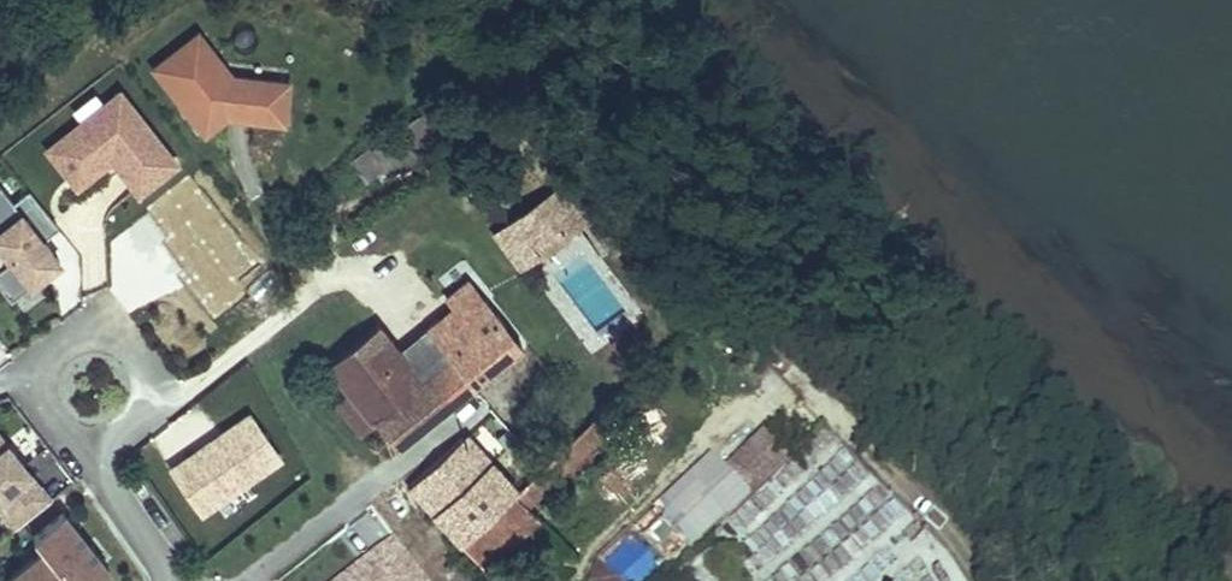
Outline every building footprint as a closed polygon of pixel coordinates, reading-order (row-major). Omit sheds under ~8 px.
[(152,68),(182,104),(189,99),(196,107),(189,113),(204,132),(225,115),(254,118),(258,79),(229,76),(195,34),(152,68)] [(258,79),(254,118),(282,121),(286,83),(258,79)] [(120,93),(65,136),(85,162),(104,146),(112,156),(139,190),(174,162),(120,93)] [(196,107),(189,99),(182,104),(189,113),(196,107)] [(433,108),(389,136),(402,157),(404,161),(448,134),(433,108)] [(85,162),(65,136),(49,148),(77,183),(112,156),(104,146),(85,162)] [(389,136),(370,147),(383,166),(402,157),(389,136)] [(383,166),(370,147),(318,190),(333,208),(383,166)] [(54,253),(43,240),(59,228),(29,190),(14,203),(0,186),(0,245),(12,261),(0,270),(0,285),(12,300),(53,267),(47,259),(54,253)] [(587,212),(569,188),(559,194),(556,190),(494,237),(517,268),(530,257),(523,247),(551,226),(558,235),(587,212)] [(530,257),(558,235),(551,226),(523,247),(530,257)] [(60,261),(54,253),(47,259),(53,267),(60,261)] [(378,326),(330,364),(356,397),(338,413),(362,441),(380,426),(397,448),(444,410),(523,346),(473,281),(449,300),(456,310),(401,353),(378,326)] [(612,430),(600,416),(521,492),(533,506),(612,430)] [(0,434),(0,504),(5,510),(3,512),(15,528),(52,499),(0,434)] [(784,459),(762,435),(722,473),(743,497),(784,459)] [(482,453),(470,439),(413,488),(440,516),(495,466),(482,453)] [(518,491),(495,466),(440,516),(463,541),(518,491)] [(743,497),(722,473),(703,490),(722,512),(724,514),(743,497)] [(690,477),(600,559),(593,580),(606,568),(697,485),(690,477)] [(697,485),(606,568),(618,580),(648,580),(722,512),(703,490),(697,485)] [(533,506),(521,492),(466,545),(489,569),(543,516),(533,506)] [(5,580),(81,580),(97,580),(110,571),(62,512),(33,537),(43,549),(5,580)] [(340,580),(430,580),(427,577),(437,569),(405,529),(340,580)] [(711,558),(681,578),(683,580),(726,580),(711,558)] [(606,568),(593,580),(618,580),(606,568)]
